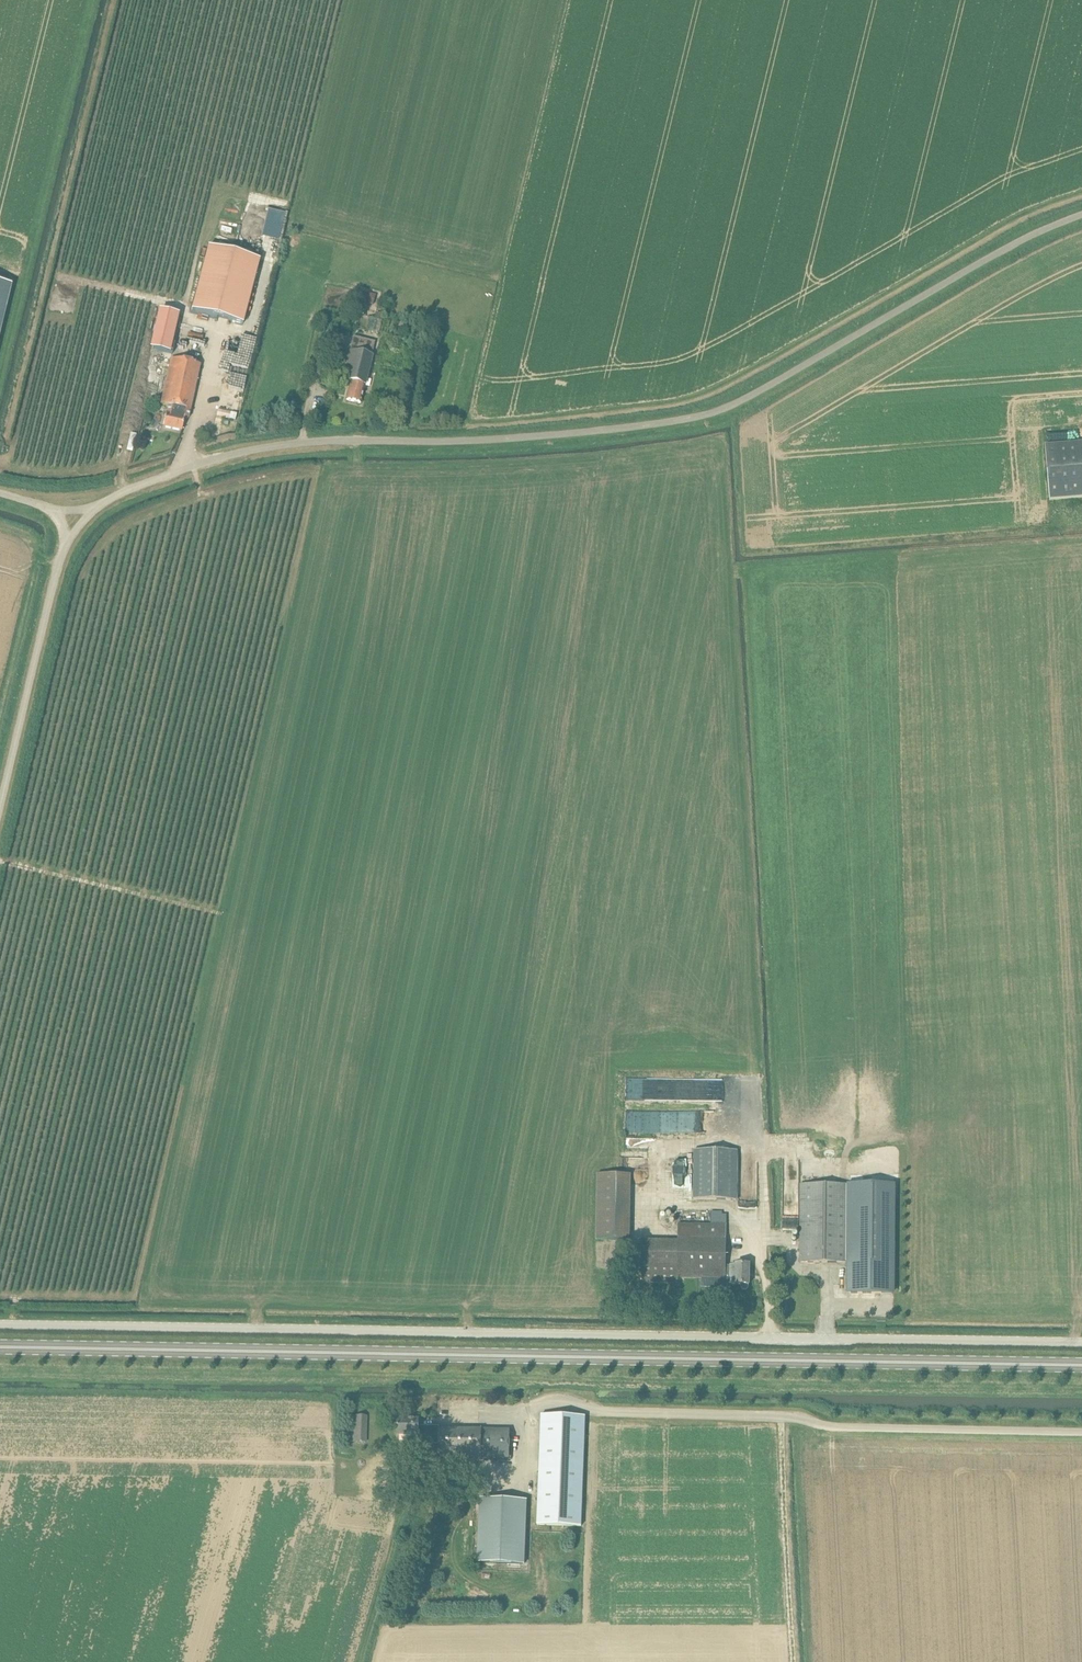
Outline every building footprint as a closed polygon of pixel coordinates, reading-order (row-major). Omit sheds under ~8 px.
[(268,211),(261,237),(278,241),(285,215),(268,211)] [(208,247),(192,311),(243,324),(260,260),(208,247)] [(12,281),(0,278),(0,331),(12,281)] [(360,301),(370,304),(373,305),(375,296),(362,293),(360,301)] [(369,317),(366,329),(379,333),(382,321),(381,320),(382,314),(376,312),(375,319),(369,317)] [(151,354),(170,357),(176,318),(159,315),(151,354)] [(348,349),(343,369),(341,380),(350,382),(346,400),(361,404),(375,342),(352,336),(349,350),(348,349)] [(188,419),(191,408),(199,364),(170,359),(163,394),(161,404),(169,406),(167,414),(166,413),(163,427),(182,431),(185,418),(188,419)] [(134,377),(142,379),(146,366),(137,364),(134,377)] [(133,379),(131,393),(138,394),(141,381),(133,379)] [(217,410),(217,412),(215,423),(221,425),(223,418),(235,421),(237,414),(217,410)] [(1049,501),(1081,498),(1081,442),(1044,445),(1049,501)] [(624,1081),(623,1098),(644,1099),(644,1081),(624,1081)] [(718,1114),(627,1113),(627,1132),(718,1133),(718,1114)] [(883,1138),(863,1139),(863,1149),(878,1148),(878,1145),(883,1145),(883,1138)] [(738,1200),(738,1151),(694,1150),(694,1200),(738,1200)] [(631,1174),(623,1174),(597,1174),(596,1239),(630,1240),(631,1174)] [(846,1285),(846,1293),(893,1294),(894,1184),(851,1184),(847,1184),(847,1186),(847,1263),(846,1285)] [(800,1251),(800,1262),(847,1263),(847,1186),(801,1185),(800,1251)] [(730,1284),(741,1284),(741,1287),(743,1290),(746,1290),(748,1288),(749,1285),(749,1265),(734,1265),(734,1267),(723,1267),(724,1226),(726,1226),(726,1215),(722,1214),(722,1212),(716,1212),(716,1213),(714,1213),(715,1226),(679,1225),(679,1242),(643,1241),(642,1283),(678,1283),(678,1278),(730,1279),(730,1284)] [(541,1415),(539,1481),(538,1525),(582,1526),(583,1482),(585,1417),(541,1415)] [(366,1423),(366,1416),(352,1416),(352,1436),(362,1436),(363,1423),(366,1423)] [(398,1419),(398,1430),(398,1434),(418,1434),(418,1442),(438,1442),(438,1456),(499,1458),(499,1465),(517,1466),(518,1430),(439,1428),(439,1431),(418,1430),(418,1419),(398,1419)] [(396,1477),(395,1489),(403,1490),(405,1479),(396,1477)] [(480,1498),(477,1563),(525,1565),(527,1500),(480,1498)]
